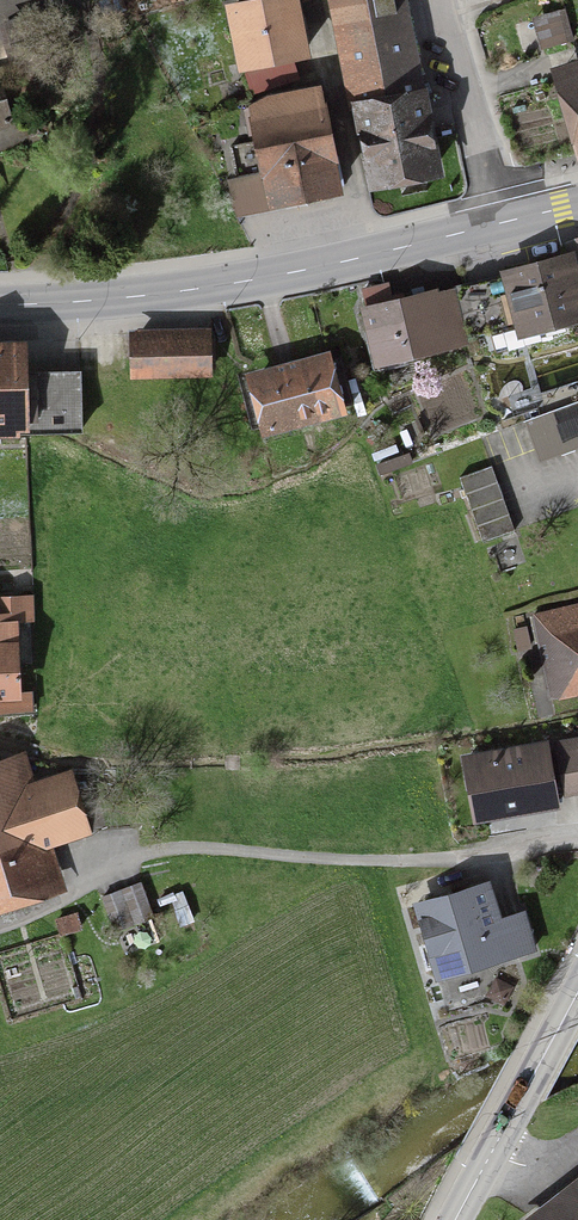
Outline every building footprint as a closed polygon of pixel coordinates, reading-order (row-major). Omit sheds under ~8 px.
[(304,51),(294,0),(285,0),(235,10),(245,63),(304,51)] [(435,170),(422,97),(417,98),(397,0),(333,0),(334,8),(343,6),(377,180),(435,170)] [(538,16),(544,47),(573,41),(567,10),(538,16)] [(71,60),(58,13),(11,27),(23,71),(24,73),(71,60)] [(290,60),(249,74),(254,92),(296,78),(290,60)] [(567,64),(570,76),(567,77),(577,114),(577,61),(567,64)] [(12,122),(12,120),(1,79),(6,77),(4,68),(0,69),(0,125),(12,122)] [(329,189),(336,188),(330,158),(333,158),(319,89),(270,98),(248,110),(251,122),(257,121),(267,171),(270,170),(276,200),(329,189)] [(577,317),(577,277),(572,256),(508,274),(511,286),(503,288),(499,280),(467,288),(478,334),(492,330),(521,322),(524,331),(577,317)] [(435,293),(368,309),(381,361),(466,341),(465,337),(478,334),(467,288),(436,296),(435,293)] [(154,370),(206,369),(205,339),(136,340),(137,376),(154,376),(154,370)] [(0,353),(0,419),(19,418),(20,432),(83,430),(81,372),(18,373),(18,352),(0,353)] [(326,361),(258,380),(270,425),(354,402),(342,358),(326,361)] [(542,459),(577,445),(577,406),(529,423),(542,459)] [(461,477),(484,542),(516,530),(493,466),(461,477)] [(33,597),(0,598),(0,703),(18,702),(18,710),(33,709),(32,693),(18,694),(17,662),(31,662),(30,621),(34,620),(33,597)] [(536,618),(551,690),(577,684),(577,608),(536,618)] [(561,745),(569,790),(577,789),(577,742),(561,745)] [(474,762),(483,813),(556,800),(547,749),(474,762)] [(48,834),(85,823),(73,782),(23,797),(14,767),(0,771),(0,895),(49,880),(32,825),(44,821),(48,834)] [(154,917),(142,883),(125,889),(137,923),(154,917)] [(506,958),(534,949),(524,915),(497,923),(485,886),(425,904),(444,967),(503,950),(506,958)] [(117,930),(134,924),(121,890),(104,896),(117,930)] [(543,1219),(577,1219),(577,1194),(543,1219)]
